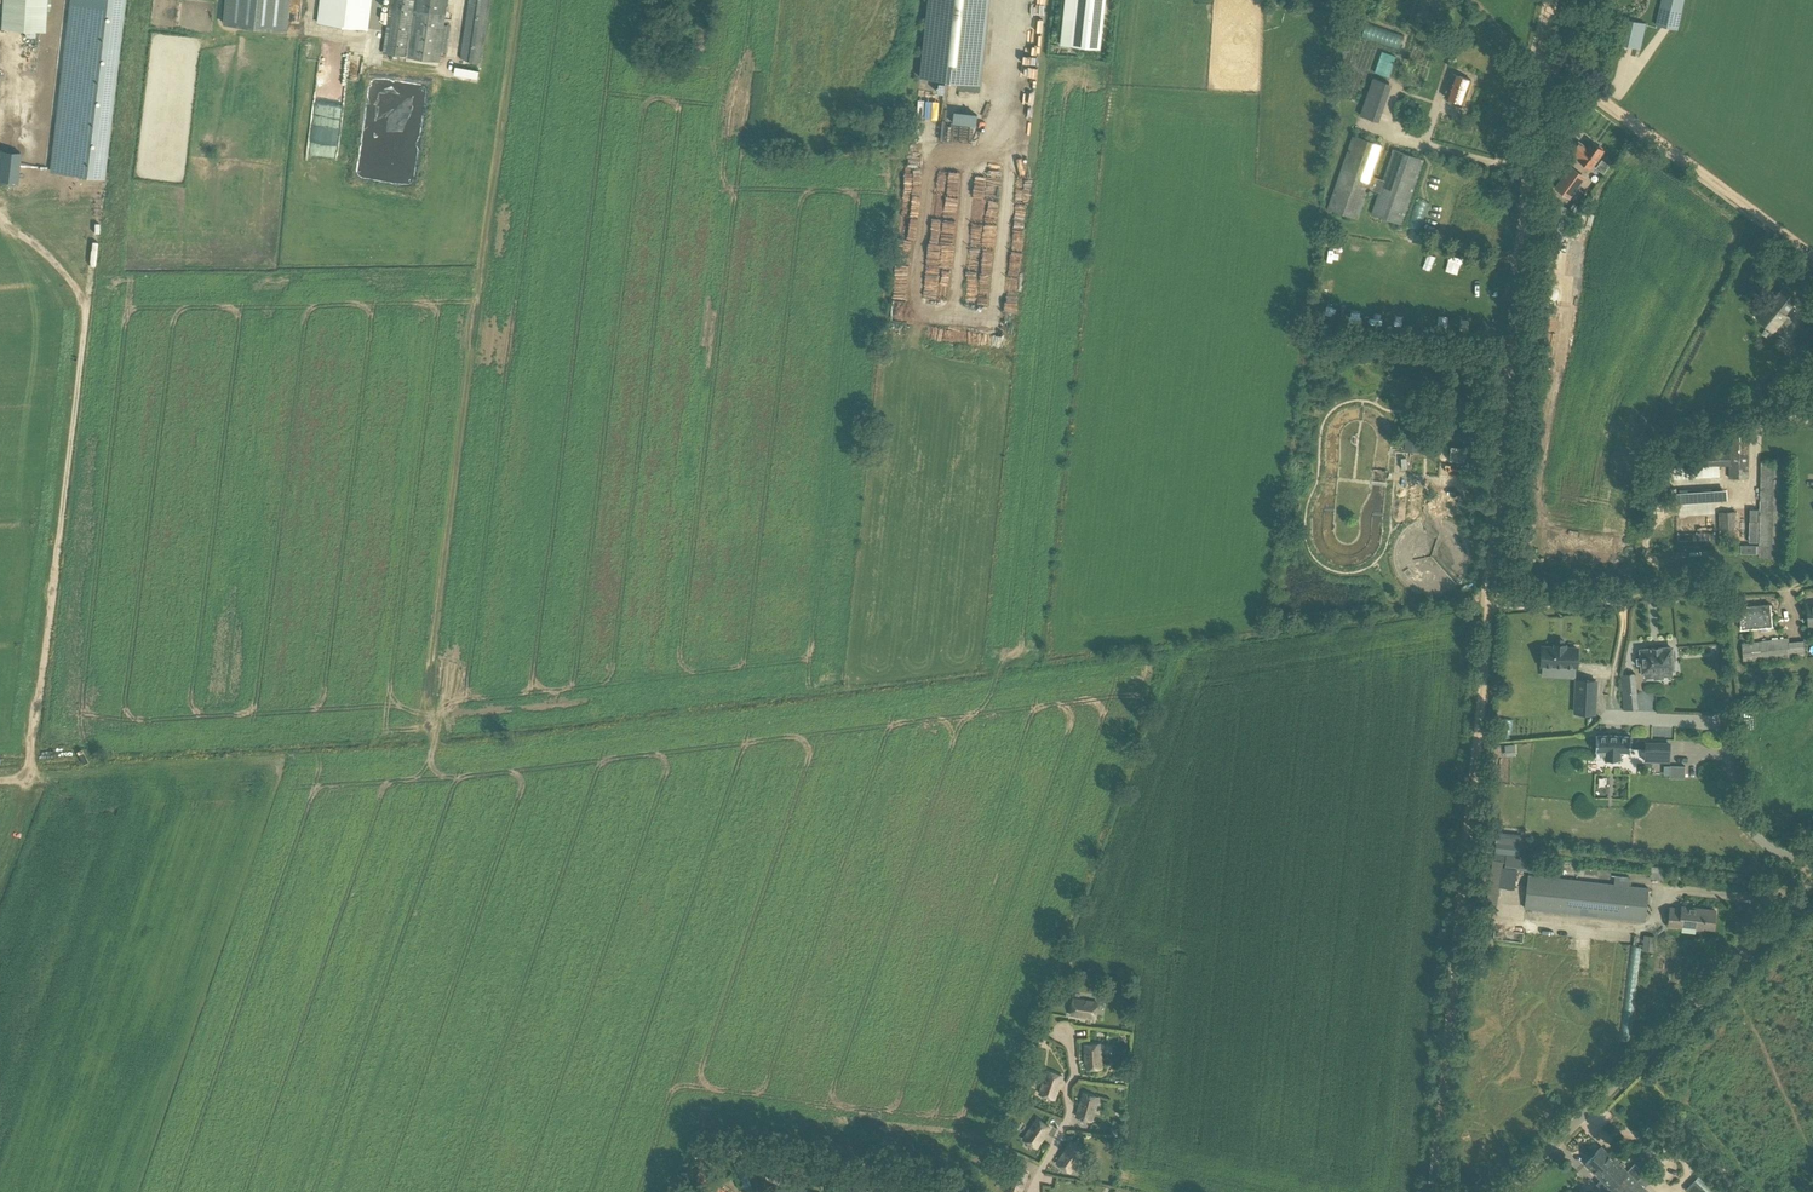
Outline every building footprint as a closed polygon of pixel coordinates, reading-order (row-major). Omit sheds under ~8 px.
[(1,29),(44,31),(46,0),(2,0),(1,29)] [(51,172),(103,178),(124,0),(71,0),(51,172)] [(224,23),(287,29),(290,0),(226,0),(224,23)] [(317,22),(368,28),(372,0),(320,0),(317,22)] [(385,52),(408,55),(408,56),(440,60),(448,0),(392,0),(385,52)] [(462,60),(483,63),(492,0),(470,0),(462,60)] [(920,77),(981,84),(990,0),(929,0),(920,77)] [(1060,44),(1099,48),(1104,0),(1064,0),(1063,17),(1060,44)] [(1655,24),(1677,29),(1683,0),(1661,0),(1655,24)] [(1622,17),(1616,43),(1642,49),(1648,23),(1622,17)] [(1381,66),(1388,47),(1378,43),(1371,62),(1381,66)] [(1452,75),(1445,98),(1450,99),(1449,104),(1462,107),(1463,103),(1464,103),(1470,80),(1452,75)] [(1373,77),(1360,114),(1376,120),(1389,83),(1373,77)] [(1019,124),(1020,115),(1011,115),(1010,123),(1019,124)] [(1352,134),(1327,208),(1358,219),(1368,188),(1373,176),(1383,145),(1352,134)] [(1578,141),(1570,152),(1578,158),(1578,159),(1590,168),(1603,151),(1590,141),(1586,147),(1578,141)] [(1393,148),(1382,179),(1378,191),(1370,213),(1401,224),(1424,159),(1393,148)] [(1570,168),(1556,187),(1569,198),(1584,178),(1570,168)] [(1373,176),(1368,188),(1378,191),(1382,179),(1373,176)] [(1364,245),(1372,248),(1376,238),(1368,235),(1364,245)] [(1768,301),(1756,315),(1777,332),(1785,321),(1780,317),(1797,297),(1784,286),(1771,303),(1768,301)] [(1794,342),(1812,359),(1812,328),(1809,324),(1794,342)] [(1730,334),(1729,340),(1743,343),(1744,337),(1730,334)] [(1418,350),(1417,359),(1437,361),(1438,352),(1418,350)] [(1693,383),(1681,376),(1669,396),(1682,402),(1693,383)] [(1780,380),(1767,381),(1768,396),(1782,395),(1780,380)] [(1407,425),(1405,450),(1420,452),(1422,427),(1407,425)] [(1729,446),(1654,450),(1655,468),(1729,464),(1729,477),(1747,478),(1748,426),(1730,426),(1729,446)] [(1453,446),(1452,460),(1468,462),(1469,447),(1453,446)] [(1760,509),(1758,557),(1782,557),(1785,461),(1761,461),(1760,509)] [(1673,495),(1648,498),(1648,506),(1674,503),(1673,495)] [(1734,511),(1716,512),(1717,542),(1736,542),(1734,511)] [(1714,533),(1677,534),(1677,540),(1692,540),(1692,546),(1714,545),(1714,533)] [(1770,603),(1738,606),(1740,629),(1771,626),(1770,615),(1771,615),(1770,603)] [(1761,641),(1741,643),(1743,661),(1790,656),(1788,638),(1761,641)] [(1555,647),(1543,647),(1542,665),(1576,666),(1577,648),(1564,648),(1564,645),(1555,645),(1555,647)] [(1673,669),(1671,648),(1641,650),(1641,657),(1636,658),(1636,665),(1642,664),(1643,671),(1653,670),(1653,672),(1662,671),(1662,670),(1673,669)] [(1621,675),(1623,694),(1635,693),(1634,674),(1621,675)] [(1577,699),(1594,700),(1596,676),(1578,675),(1577,699)] [(1596,735),(1596,750),(1602,750),(1604,750),(1604,757),(1604,758),(1620,759),(1620,751),(1630,751),(1631,736),(1606,735),(1603,735),(1596,735)] [(1669,761),(1670,744),(1645,744),(1644,761),(1669,761)] [(1495,852),(1486,903),(1497,905),(1500,886),(1503,866),(1503,861),(1505,861),(1506,854),(1495,852)] [(1505,861),(1505,866),(1529,869),(1530,856),(1506,854),(1505,861)] [(1650,867),(1649,878),(1663,879),(1664,869),(1650,867)] [(1528,873),(1524,908),(1645,922),(1649,887),(1528,873)] [(1671,907),(1668,925),(1681,927),(1681,925),(1697,927),(1697,928),(1702,929),(1703,927),(1713,928),(1716,909),(1683,905),(1683,908),(1671,907)] [(1477,930),(1475,950),(1483,951),(1485,931),(1477,930)] [(1644,934),(1642,950),(1654,951),(1656,936),(1644,934)] [(1558,951),(1558,965),(1567,965),(1567,951),(1558,951)] [(1534,954),(1532,966),(1544,967),(1545,956),(1534,954)] [(1530,976),(1529,989),(1541,990),(1543,977),(1530,976)] [(1479,1007),(1480,996),(1468,995),(1468,1006),(1479,1007)] [(1073,996),(1069,1020),(1080,1021),(1080,1019),(1085,1020),(1085,1018),(1097,1020),(1098,1015),(1102,1016),(1104,1006),(1099,1005),(1100,1000),(1073,996)] [(1102,1041),(1084,1042),(1085,1068),(1104,1067),(1102,1041)] [(1048,1067),(1039,1093),(1057,1099),(1065,1073),(1048,1067)] [(1083,1090),(1075,1116),(1093,1122),(1101,1096),(1083,1090)] [(1038,1115),(1023,1138),(1037,1147),(1051,1124),(1038,1115)] [(1071,1139),(1055,1163),(1071,1174),(1086,1150),(1071,1139)] [(1593,1155),(1619,1180),(1629,1188),(1632,1191),(1633,1191),(1643,1191),(1646,1188),(1637,1180),(1644,1172),(1635,1164),(1628,1171),(1602,1146),(1593,1155)] [(817,1154),(808,1158),(808,1159),(812,1168),(814,1172),(810,1173),(812,1178),(816,1176),(817,1179),(826,1175),(817,1154)] [(1585,1163),(1601,1179),(1597,1183),(1606,1191),(1607,1191),(1609,1190),(1610,1191),(1633,1191),(1632,1191),(1629,1188),(1619,1180),(1593,1155),(1585,1163)] [(745,1159),(734,1164),(745,1187),(751,1185),(744,1169),(748,1167),(745,1159)] [(1005,1190),(1010,1191),(1021,1191),(1028,1170),(1013,1165),(1005,1190)] [(853,1191),(863,1191),(866,1168),(856,1167),(853,1191)] [(945,1177),(944,1185),(968,1190),(969,1182),(945,1177)] [(705,1185),(714,1191),(729,1191),(710,1178),(705,1185)] [(918,1191),(929,1191),(932,1184),(923,1180),(918,1191)] [(1687,1189),(1690,1191),(1708,1191),(1696,1180),(1687,1189)]
